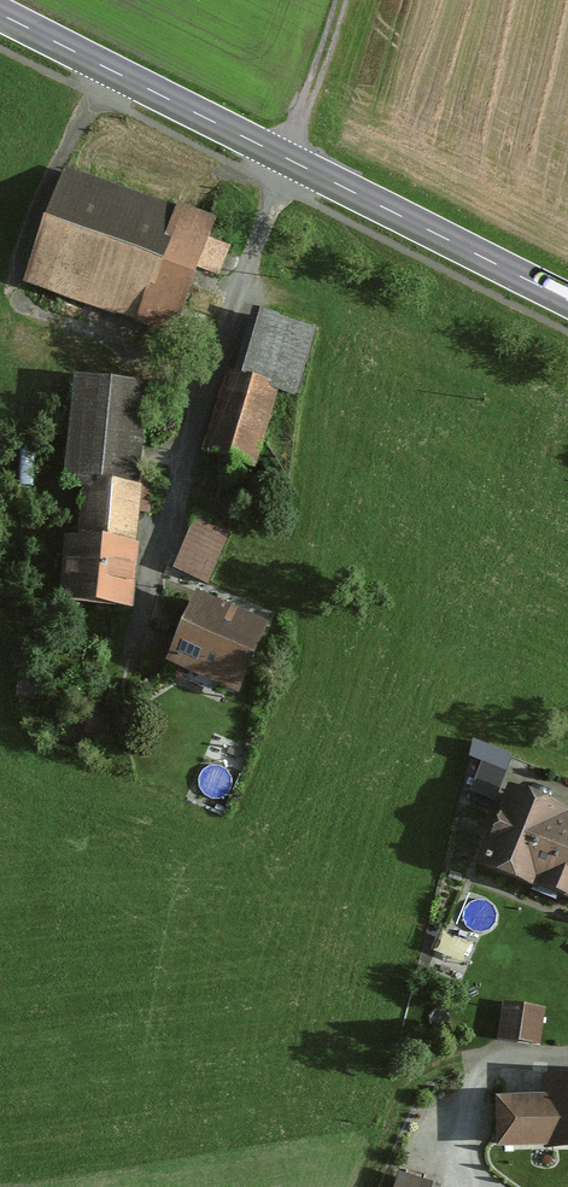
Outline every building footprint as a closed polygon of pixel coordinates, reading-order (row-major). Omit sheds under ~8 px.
[(214,222),(68,174),(33,281),(179,329),(214,222)] [(240,378),(232,376),(210,452),(256,465),(277,389),(296,394),(313,335),(257,319),(240,378)] [(67,538),(63,601),(131,605),(145,392),(82,388),(75,485),(91,486),(88,539),(67,538)] [(230,536),(201,523),(179,572),(208,585),(230,536)] [(265,630),(200,602),(174,665),(239,692),(265,630)] [(472,789),(496,795),(508,746),(473,738),(469,754),(481,756),(472,789)] [(513,800),(487,866),(567,897),(567,821),(513,800)] [(543,1012),(505,1008),(501,1041),(539,1045),(543,1012)] [(550,1091),(551,1105),(501,1107),(502,1149),(567,1147),(567,1090),(550,1091)]
